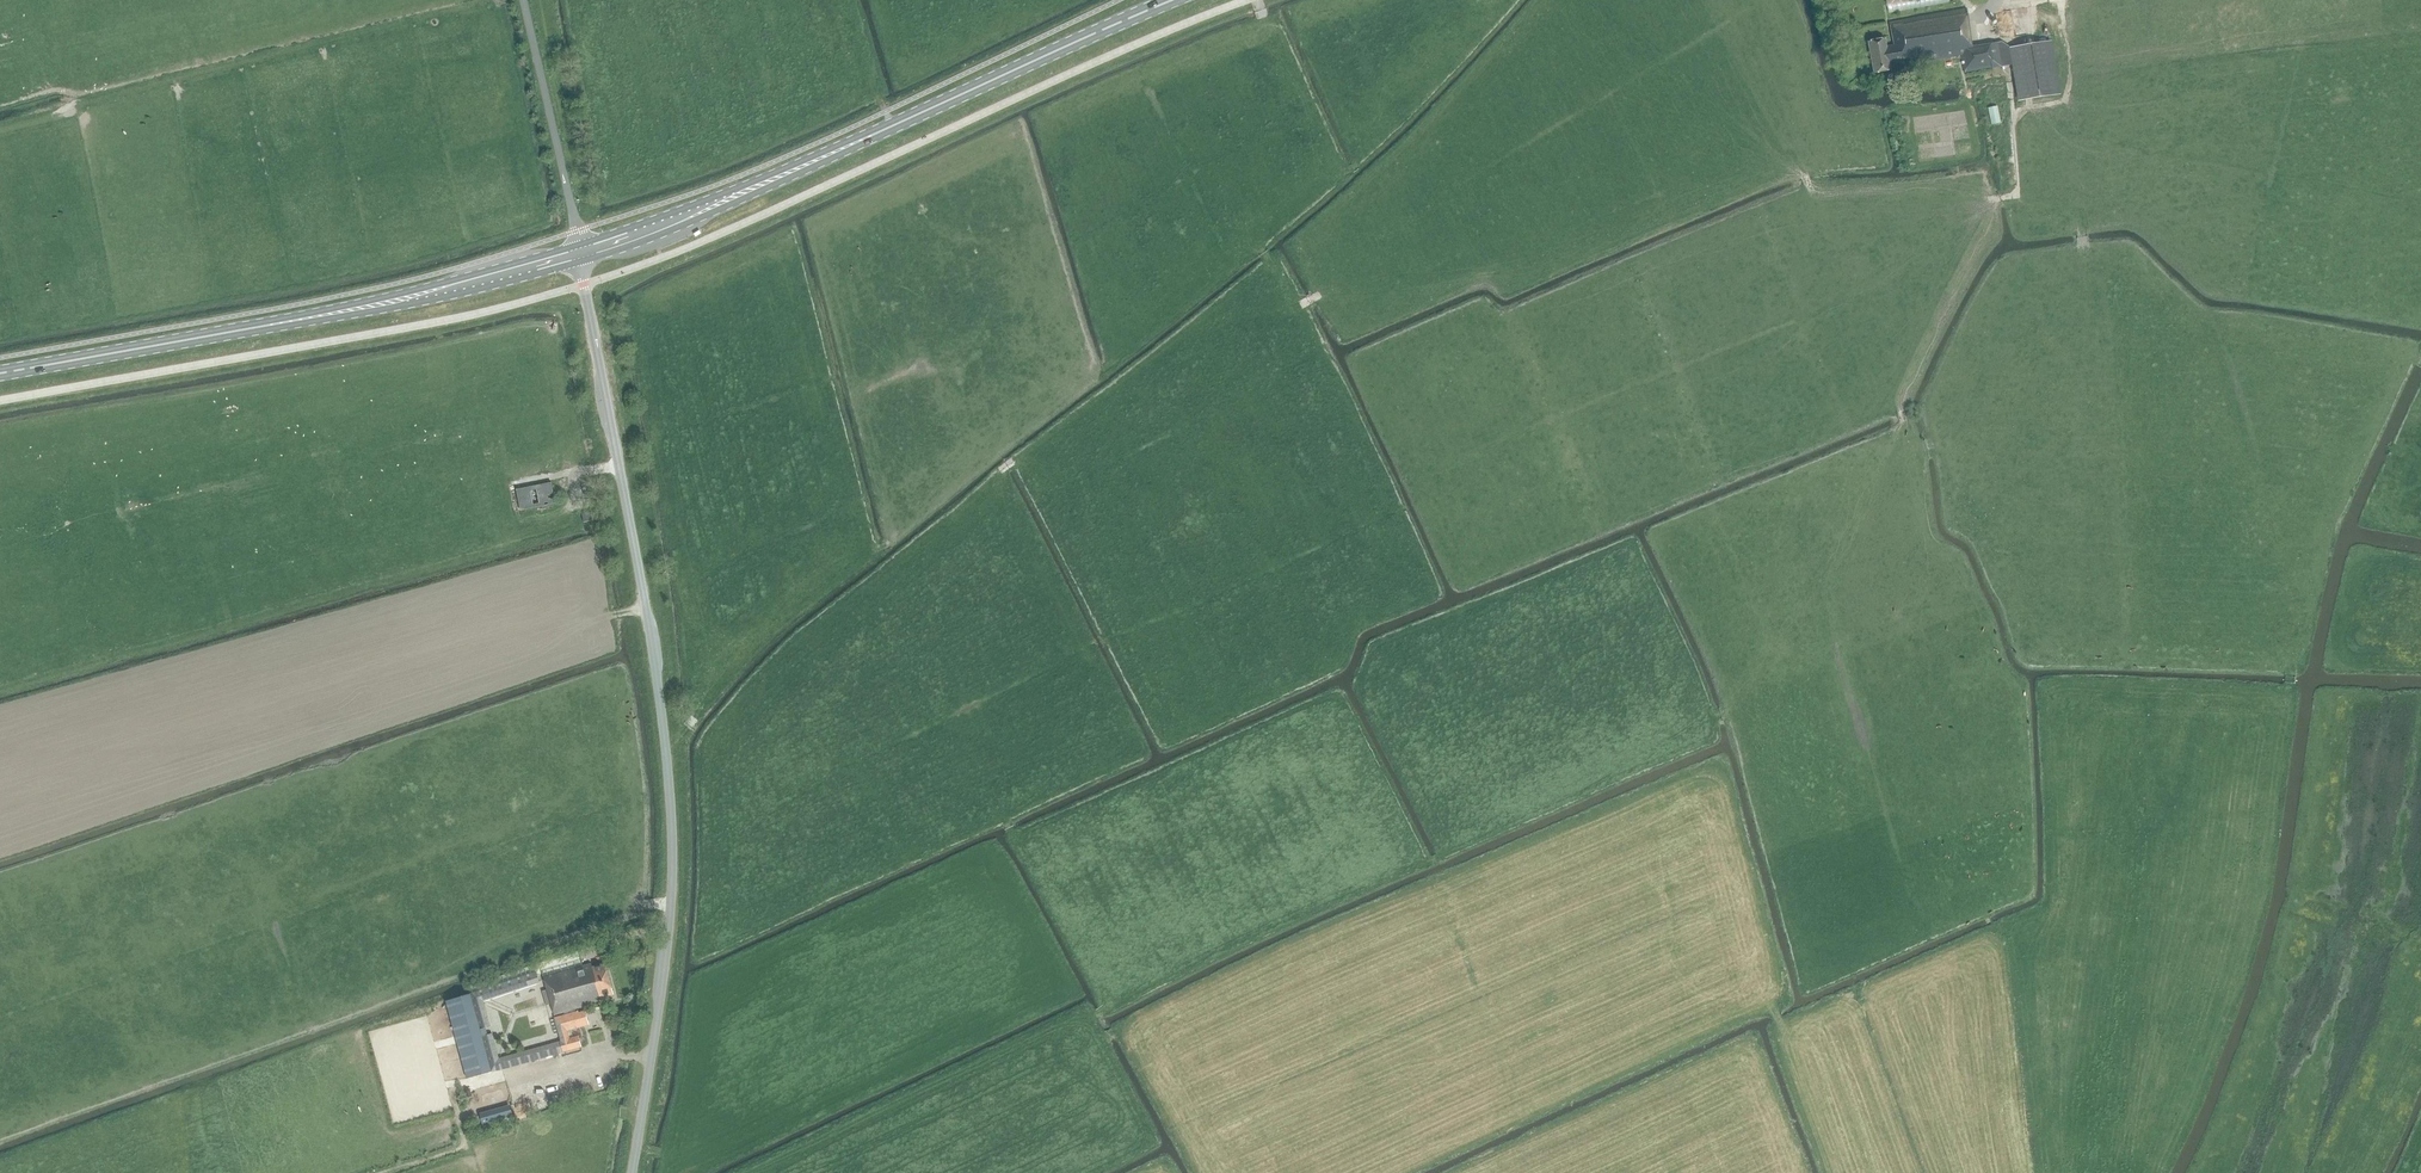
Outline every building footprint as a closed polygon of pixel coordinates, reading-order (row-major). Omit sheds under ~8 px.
[(2001,41),(1996,42),(1971,46),(1966,9),(1889,23),(1894,46),(1886,48),(1885,39),(1867,42),(1873,74),(1890,71),(1889,64),(1907,61),(1907,65),(1961,56),(1964,72),(1992,66),(1992,68),(2011,65),(2017,102),(2060,94),(2050,41),(2008,49),(2001,41)] [(1996,106),(1987,108),(1990,124),(2000,123),(1996,106)] [(1930,115),(1919,116),(1919,126),(1931,126),(1930,115)] [(555,503),(551,482),(515,489),(520,510),(555,503)] [(591,512),(581,513),(583,522),(592,520),(591,512)] [(608,996),(613,995),(604,964),(591,968),(590,964),(542,977),(552,1015),(609,1000),(608,996)] [(539,983),(535,971),(469,993),(479,1029),(490,1026),(484,1001),(539,983)] [(469,996),(445,1003),(467,1079),(491,1072),(481,1036),(469,996)] [(491,1033),(481,1036),(491,1072),(581,1046),(578,1035),(569,1037),(567,1030),(588,1024),(584,1010),(578,1012),(577,1010),(553,1017),(560,1041),(499,1059),(491,1033)] [(546,1070),(560,1067),(558,1062),(545,1065),(546,1070)] [(511,1114),(509,1106),(480,1114),(482,1122),(511,1114)]
